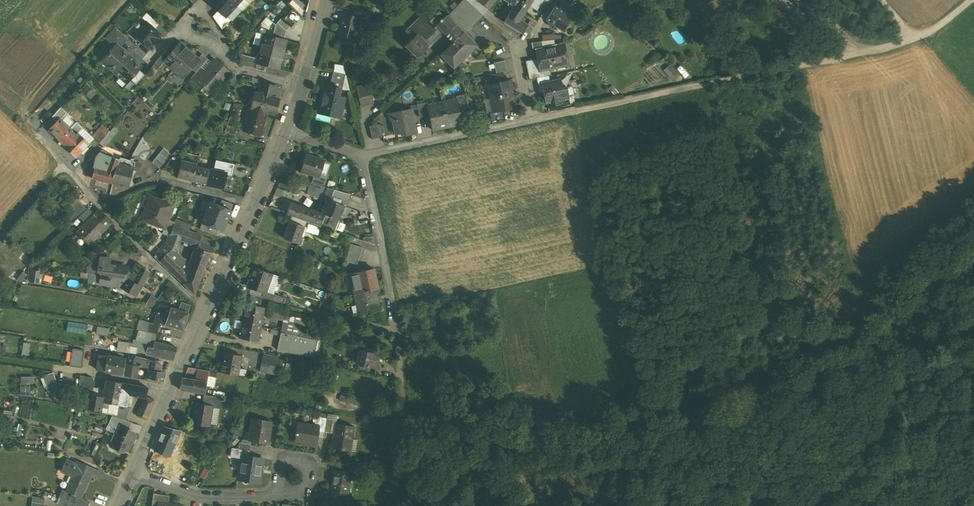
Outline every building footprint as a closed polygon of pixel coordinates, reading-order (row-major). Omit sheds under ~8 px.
[(231,0),(213,0),(211,3),(218,10),(226,17),(226,16),(236,5),(231,0)] [(287,3),(293,9),(302,17),(304,19),(308,0),(290,0),(287,3)] [(495,0),(468,0),(467,1),(466,0),(463,0),(450,14),(466,31),(483,16),(477,11),(482,4),(488,9),(495,0)] [(513,6),(503,22),(521,33),(523,30),(528,34),(535,24),(529,20),(526,24),(519,20),(532,0),(504,0),(513,6)] [(569,16),(554,6),(546,19),(561,29),(569,16)] [(302,17),(293,9),(283,19),(290,26),(292,28),(302,17)] [(226,17),(218,10),(212,16),(222,29),(231,20),(226,16),(226,17)] [(371,14),(354,10),(353,15),(359,17),(359,18),(370,20),(371,14)] [(439,12),(429,22),(441,33),(442,32),(436,25),(445,18),(439,12)] [(159,24),(146,13),(142,18),(147,22),(147,21),(155,28),(159,24)] [(353,15),(342,13),(337,35),(352,38),(354,31),(356,31),(359,18),(359,17),(353,15)] [(429,22),(422,15),(413,25),(420,31),(417,34),(428,45),(430,42),(431,43),(441,33),(429,22)] [(445,18),(436,25),(442,32),(453,42),(463,33),(448,16),(445,18)] [(283,19),(282,18),(277,22),(286,30),(290,26),(283,19)] [(147,22),(134,36),(148,48),(152,43),(153,44),(158,39),(157,38),(161,33),(155,28),(147,21),(147,22)] [(127,37),(116,28),(107,37),(116,45),(116,44),(119,47),(127,37)] [(463,33),(453,42),(441,53),(442,53),(441,54),(454,67),(475,45),(463,33)] [(285,40),(263,34),(257,58),(256,62),(265,65),(278,68),(285,40)] [(428,45),(417,34),(405,45),(417,56),(428,45)] [(541,41),(531,42),(533,51),(535,50),(535,49),(542,47),(541,41)] [(171,53),(164,61),(173,70),(190,51),(180,43),(171,53)] [(116,45),(102,61),(115,72),(129,56),(119,47),(116,44),(116,45)] [(542,47),(535,49),(535,50),(538,63),(539,71),(541,70),(565,66),(560,44),(542,47)] [(166,49),(155,63),(159,67),(164,61),(171,53),(166,49)] [(190,51),(173,70),(183,78),(191,68),(199,59),(198,58),(190,51)] [(257,58),(238,53),(242,65),(263,71),(265,65),(256,62),(257,58)] [(199,59),(191,68),(196,72),(199,68),(207,58),(202,54),(198,58),(199,59)] [(129,56),(115,72),(127,83),(130,79),(138,69),(141,66),(129,56)] [(222,65),(215,59),(204,72),(198,78),(199,78),(213,91),(219,84),(219,83),(229,72),(222,66),(222,65)] [(538,63),(526,65),(529,79),(536,78),(542,76),(541,70),(539,71),(538,63)] [(666,69),(672,78),(680,73),(674,64),(666,69)] [(196,72),(191,78),(196,82),(199,78),(198,78),(204,72),(199,68),(196,72)] [(138,69),(130,79),(136,84),(144,74),(138,69)] [(345,74),(333,71),(330,85),(340,87),(339,89),(342,89),(345,74)] [(496,74),(490,75),(492,83),(505,80),(503,72),(496,74)] [(542,76),(536,78),(539,90),(543,89),(551,87),(550,81),(548,75),(542,76)] [(234,77),(226,86),(231,90),(238,81),(234,77)] [(492,83),(488,84),(491,98),(513,94),(510,79),(505,80),(492,83)] [(551,87),(543,89),(544,97),(542,98),(543,103),(569,98),(566,87),(562,88),(560,79),(550,81),(551,87)] [(272,85),(261,82),(258,93),(270,96),(272,85)] [(330,85),(329,85),(329,88),(323,86),(318,110),(334,113),(335,106),(342,108),(345,97),(338,95),(339,89),(340,87),(330,85)] [(370,87),(357,90),(361,105),(374,102),(370,87)] [(258,93),(257,93),(253,108),(267,111),(275,113),(278,99),(270,96),(258,93)] [(466,94),(455,96),(456,99),(457,99),(459,109),(468,107),(466,94)] [(513,94),(491,98),(494,112),(516,108),(513,94)] [(456,99),(442,102),(447,127),(462,124),(459,109),(457,99),(456,99)] [(428,102),(417,104),(419,116),(429,114),(427,105),(428,105),(428,102)] [(428,105),(427,105),(429,114),(432,130),(447,127),(442,102),(428,105)] [(253,108),(250,107),(243,130),(243,131),(249,133),(260,136),(267,111),(253,108)] [(412,107),(393,111),(395,119),(393,119),(396,133),(405,131),(406,134),(417,132),(412,107)] [(494,112),(490,113),(492,124),(505,121),(503,111),(494,112)] [(59,119),(49,130),(66,144),(76,133),(59,119)] [(380,123),(369,125),(372,138),(383,136),(380,123)] [(114,126),(106,135),(111,139),(118,131),(114,126)] [(236,128),(235,128),(233,134),(233,136),(247,140),(249,133),(243,131),(243,130),(236,128)] [(89,143),(77,131),(76,133),(66,144),(64,146),(76,157),(82,150),(84,153),(87,150),(84,148),(89,143)] [(101,131),(95,138),(99,142),(106,134),(101,131)] [(106,134),(99,142),(104,147),(111,139),(106,135),(106,134)] [(172,155),(163,148),(152,162),(161,169),(171,156),(172,155)] [(111,157),(99,152),(96,156),(93,167),(95,167),(95,166),(104,169),(105,169),(111,157)] [(306,155),(300,171),(313,176),(314,175),(320,177),(325,161),(306,155)] [(111,157),(105,169),(104,169),(102,180),(112,183),(114,172),(117,163),(119,159),(111,156),(111,157)] [(182,158),(171,156),(161,169),(177,173),(180,159),(181,159),(182,158)] [(131,161),(120,157),(119,159),(117,163),(133,167),(130,166),(131,161)] [(181,159),(180,159),(177,173),(176,177),(193,180),(196,166),(197,163),(181,159)] [(231,175),(234,164),(219,161),(217,171),(227,173),(226,174),(231,175)] [(133,167),(117,163),(114,172),(112,183),(128,186),(133,169),(133,167)] [(104,169),(95,166),(95,167),(92,177),(92,178),(102,180),(104,169)] [(209,169),(196,166),(193,180),(206,183),(209,169)] [(217,171),(209,169),(206,183),(223,188),(226,174),(227,173),(217,171)] [(320,177),(314,175),(313,176),(311,182),(320,185),(324,186),(326,179),(320,177)] [(316,197),(317,195),(320,185),(309,182),(306,194),(316,197)] [(324,186),(320,185),(317,195),(323,197),(326,187),(324,186)] [(333,189),(326,187),(323,197),(323,198),(327,199),(329,199),(333,189)] [(348,194),(333,189),(329,199),(344,205),(348,194)] [(174,205),(150,196),(146,206),(149,207),(144,220),(164,228),(165,228),(168,219),(174,205)] [(329,199),(327,199),(322,213),(325,214),(339,219),(344,205),(329,199)] [(86,209),(77,200),(70,207),(79,216),(86,209)] [(220,205),(231,210),(233,204),(222,200),(220,205)] [(205,213),(227,221),(232,210),(231,210),(220,205),(209,201),(205,213)] [(321,214),(300,206),(296,217),(297,218),(320,226),(325,214),(322,213),(321,214)] [(86,209),(79,217),(85,223),(94,214),(88,208),(86,209)] [(85,223),(77,232),(89,244),(111,222),(99,210),(85,223)] [(227,221),(205,213),(201,223),(202,224),(219,230),(223,232),(227,221)] [(339,219),(325,214),(320,226),(334,231),(339,219)] [(296,217),(291,215),(288,222),(295,224),(296,221),(297,218),(296,217)] [(320,226),(297,218),(296,221),(308,225),(308,226),(319,230),(320,226)] [(174,222),(168,219),(165,228),(164,228),(162,233),(169,236),(173,225),(174,222)] [(190,225),(175,219),(174,222),(173,225),(188,231),(190,225)] [(295,224),(288,222),(283,238),(298,243),(304,227),(295,224)] [(219,230),(202,224),(200,229),(217,236),(219,230)] [(188,231),(173,225),(169,235),(179,239),(198,246),(201,236),(188,231)] [(153,242),(145,234),(139,241),(147,249),(153,242)] [(172,248),(166,254),(179,267),(182,258),(174,250),(179,239),(169,235),(169,236),(166,243),(172,248)] [(215,241),(201,236),(198,246),(196,249),(197,249),(209,254),(210,254),(215,241)] [(114,239),(81,272),(91,274),(100,275),(101,267),(98,266),(99,257),(108,258),(109,252),(118,243),(114,239)] [(172,248),(166,243),(160,249),(159,248),(159,249),(159,250),(154,256),(159,261),(166,254),(172,248)] [(362,247),(351,244),(346,261),(357,264),(362,247)] [(209,254),(197,249),(196,249),(190,265),(190,266),(187,274),(186,277),(199,282),(210,254),(209,254)] [(23,263),(12,254),(8,259),(19,268),(23,263)] [(186,277),(187,274),(179,267),(166,254),(159,261),(171,273),(172,272),(183,283),(195,294),(199,282),(186,277)] [(108,258),(99,257),(98,266),(101,267),(101,266),(107,266),(108,258)] [(151,265),(141,259),(138,264),(148,270),(151,265)] [(138,264),(137,263),(128,279),(141,286),(149,271),(148,270),(138,264)] [(107,266),(101,266),(101,267),(100,275),(126,278),(129,273),(126,271),(127,269),(118,268),(119,265),(114,265),(113,267),(107,266)] [(40,268),(32,267),(30,281),(38,282),(40,268)] [(272,274),(254,268),(248,286),(261,291),(265,292),(266,291),(272,274)] [(373,268),(350,273),(354,294),(374,289),(377,288),(373,268)] [(100,275),(91,274),(89,281),(93,282),(93,281),(99,282),(100,275)] [(126,278),(100,275),(99,282),(98,283),(116,285),(121,288),(127,279),(126,278)] [(128,279),(127,279),(121,288),(135,296),(141,286),(128,279)] [(354,294),(359,314),(379,309),(374,289),(354,294)] [(265,292),(261,291),(259,297),(261,297),(272,300),(274,294),(266,291),(265,292)] [(259,297),(250,294),(248,304),(259,306),(261,297),(259,297)] [(151,295),(145,304),(146,305),(152,306),(157,299),(151,295)] [(190,305),(180,302),(178,309),(188,312),(190,305)] [(282,305),(269,302),(265,317),(279,319),(282,305)] [(248,304),(246,303),(243,321),(260,324),(264,307),(259,306),(248,304)] [(178,309),(161,304),(160,305),(154,321),(182,330),(188,312),(178,309)] [(285,314),(283,319),(281,331),(297,335),(301,317),(285,314)] [(158,325),(138,319),(136,329),(141,330),(146,331),(156,333),(158,325)] [(260,324),(243,321),(240,338),(257,341),(260,324)] [(379,324),(367,321),(365,328),(377,331),(379,324)] [(156,333),(146,331),(144,340),(154,341),(156,333)] [(297,335),(281,331),(277,348),(313,356),(317,339),(297,335)] [(29,354),(31,342),(25,341),(23,353),(29,354)] [(154,341),(153,347),(151,354),(165,358),(173,360),(177,346),(154,341)] [(84,350),(74,349),(71,366),(82,367),(84,350)] [(380,354),(360,349),(358,358),(362,359),(360,365),(377,368),(380,354)] [(241,356),(224,353),(220,372),(237,375),(239,368),(241,356)] [(278,356),(263,353),(262,360),(263,359),(277,362),(278,356)] [(107,355),(100,354),(98,370),(104,371),(107,355)] [(125,359),(107,355),(104,371),(123,375),(125,359)] [(160,363),(134,357),(133,356),(129,355),(127,363),(138,366),(149,368),(158,371),(160,363)] [(277,362),(263,359),(262,360),(260,372),(274,375),(277,362)] [(315,366),(296,362),(294,372),(313,376),(315,366)] [(138,366),(127,363),(125,375),(136,378),(136,373),(137,368),(138,366)] [(149,368),(147,376),(146,377),(147,377),(163,382),(165,373),(158,371),(149,368)] [(246,369),(239,368),(237,375),(244,376),(246,369)] [(209,371),(200,369),(198,381),(207,382),(208,377),(209,371)] [(57,383),(53,372),(43,376),(47,386),(57,383)] [(21,375),(21,395),(31,395),(31,381),(34,381),(34,375),(21,375)] [(92,377),(86,376),(85,382),(83,391),(92,393),(94,381),(93,381),(92,377)] [(198,381),(182,378),(179,389),(205,393),(207,382),(198,381)] [(121,382),(106,380),(102,397),(102,401),(117,404),(121,382)] [(147,387),(121,382),(117,404),(118,404),(126,406),(128,394),(145,397),(147,387)] [(45,387),(49,393),(55,394),(57,383),(47,386),(45,387)] [(74,386),(57,383),(55,394),(60,395),(66,395),(72,396),(74,386)] [(341,394),(340,400),(360,404),(361,398),(341,394)] [(92,395),(90,395),(89,399),(87,407),(95,409),(97,396),(92,395)] [(221,397),(205,395),(204,402),(220,404),(221,397)] [(22,397),(21,417),(32,417),(33,398),(22,397)] [(154,400),(145,397),(137,415),(146,418),(154,400)] [(85,398),(82,398),(80,406),(87,407),(89,399),(85,398)] [(117,404),(102,401),(101,410),(100,412),(112,414),(115,415),(118,404),(117,404)] [(213,405),(195,403),(192,424),(209,426),(213,405)] [(126,406),(118,404),(115,415),(112,414),(112,416),(126,421),(130,406),(126,406)] [(126,421),(112,416),(108,424),(118,429),(120,426),(128,429),(131,422),(126,421)] [(326,419),(320,418),(318,427),(320,427),(319,432),(324,432),(326,419)] [(272,422),(252,419),(249,440),(268,444),(272,422)] [(332,420),(326,419),(324,432),(330,433),(332,420)] [(318,427),(297,423),(295,441),(317,444),(319,432),(320,427),(318,427)] [(354,427),(336,424),(332,449),(347,451),(349,438),(352,439),(354,427)] [(128,429),(120,426),(118,429),(116,434),(113,436),(111,439),(116,451),(119,453),(121,452),(123,449),(127,451),(130,443),(132,443),(134,438),(133,437),(134,434),(134,432),(128,429)] [(181,431),(164,426),(154,450),(170,457),(181,431)] [(251,444),(239,442),(238,449),(250,450),(251,444)] [(250,450),(238,449),(237,457),(242,458),(242,455),(249,456),(250,450)] [(249,456),(242,455),(242,458),(238,479),(259,483),(263,459),(249,456)] [(89,466),(77,460),(76,463),(66,459),(61,471),(75,477),(71,484),(69,483),(66,491),(80,498),(80,497),(89,478),(85,476),(87,472),(89,466)] [(89,466),(87,472),(97,476),(100,471),(89,466)] [(209,469),(204,466),(199,476),(203,478),(209,469)] [(364,468),(351,466),(350,473),(351,473),(351,475),(363,477),(364,473),(364,468)] [(350,473),(335,470),(332,491),(348,494),(351,475),(351,473),(350,473)] [(373,475),(364,473),(363,477),(363,481),(372,482),(373,475)] [(66,491),(62,489),(59,497),(80,505),(88,505),(90,501),(80,497),(80,498),(66,491)] [(154,494),(153,505),(154,505),(158,505),(158,502),(168,504),(169,496),(154,494)] [(32,496),(31,505),(43,505),(44,498),(32,496)] [(61,498),(58,504),(62,505),(80,505),(61,498)]
